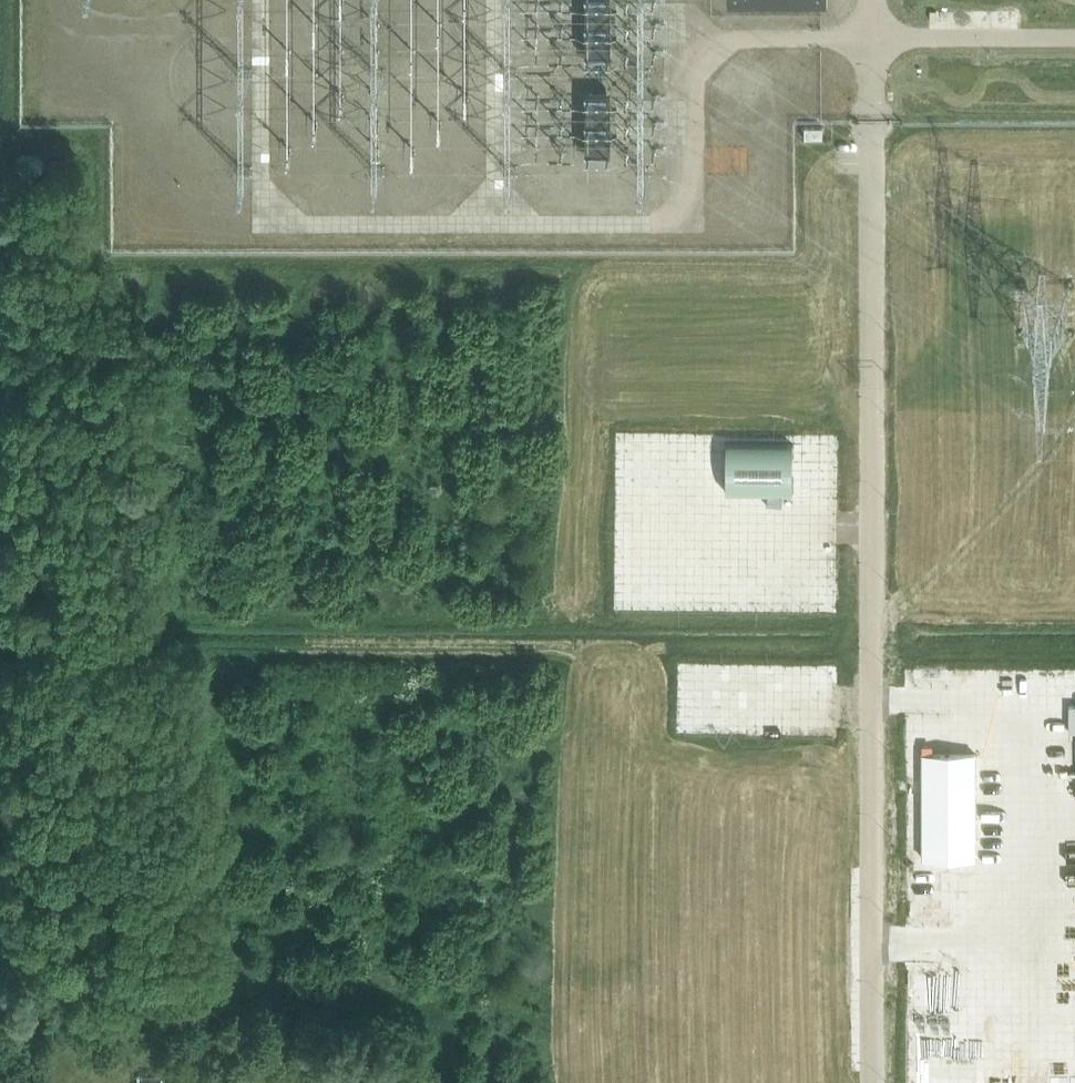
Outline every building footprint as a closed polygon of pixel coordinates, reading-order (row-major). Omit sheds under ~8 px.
[(973,758),(923,757),(923,859),(974,861),(973,758)]
